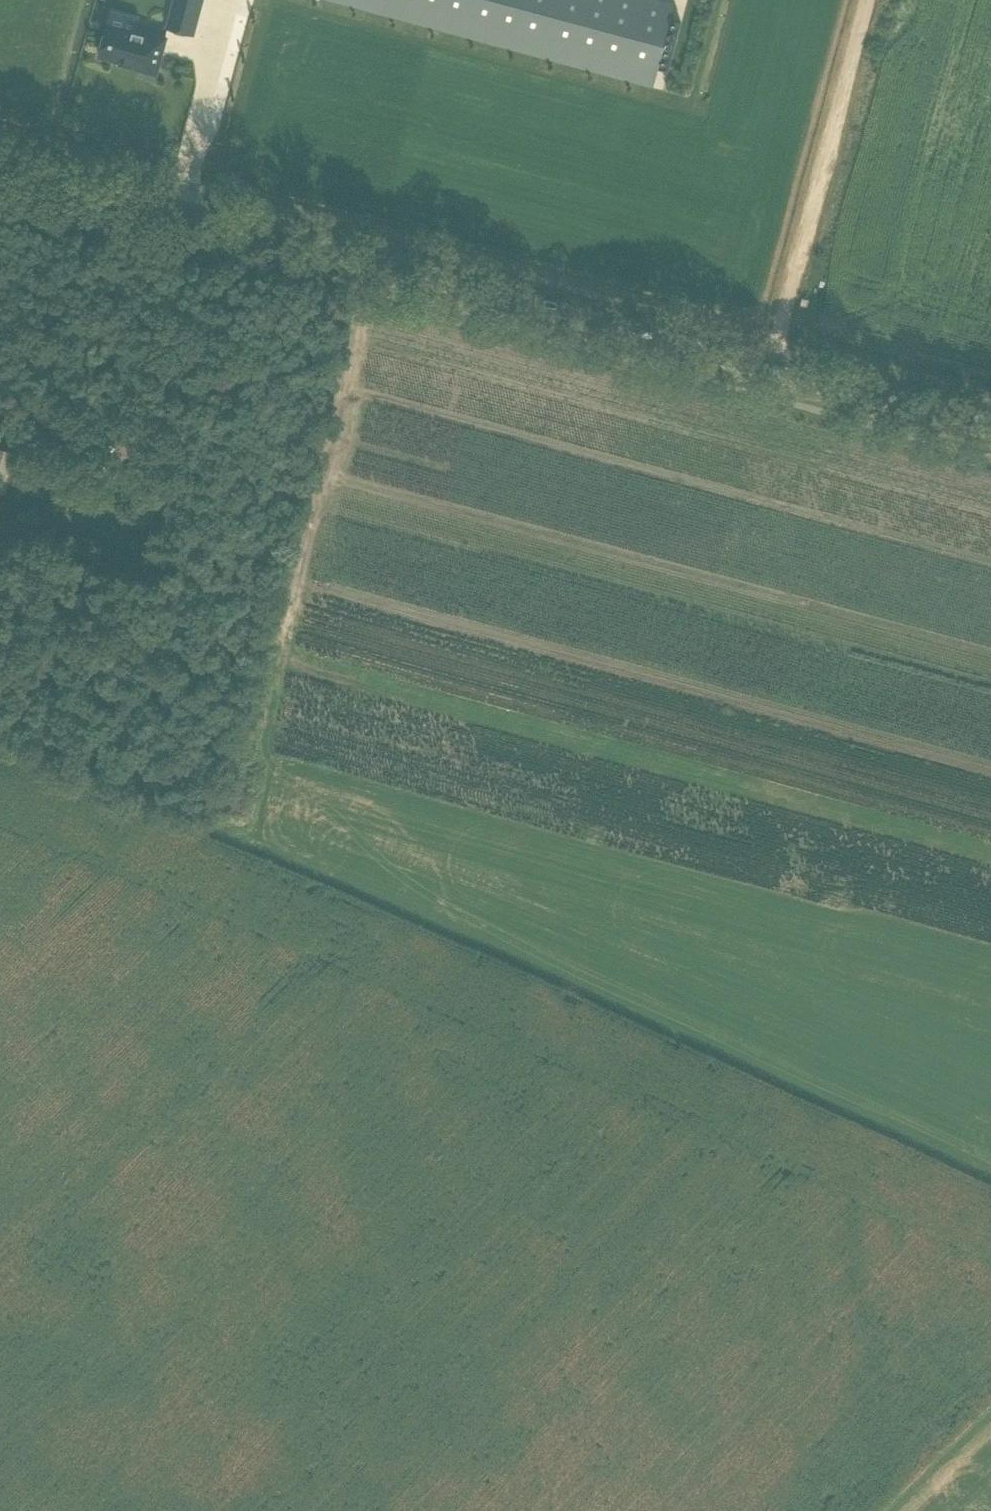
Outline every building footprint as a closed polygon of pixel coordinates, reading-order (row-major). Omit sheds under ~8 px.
[(174,3),(200,10),(202,0),(175,0),(174,3)] [(655,84),(659,68),(668,70),(681,22),(672,19),(677,3),(666,0),(350,0),(655,84)] [(119,60),(118,63),(156,73),(166,37),(133,28),(133,31),(107,24),(99,55),(119,60)]
